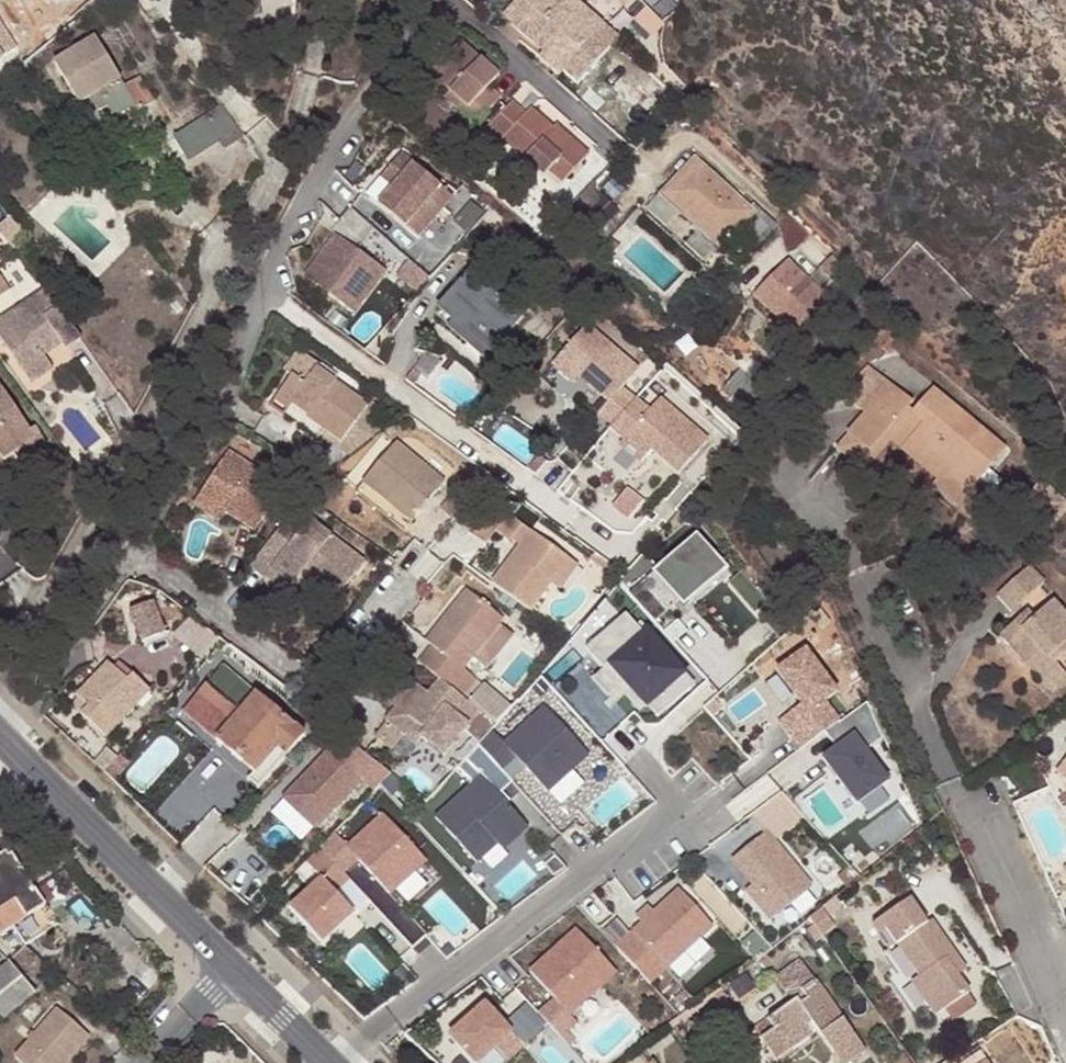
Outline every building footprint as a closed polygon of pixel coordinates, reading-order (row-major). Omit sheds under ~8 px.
[(24,2),(0,15),(0,27),(9,42),(39,25),(33,14),(57,0),(23,0),(24,2)] [(602,60),(588,48),(608,26),(579,0),(569,0),(568,1),(567,0),(521,0),(507,16),(548,53),(543,58),(563,75),(567,71),(583,83),(602,60)] [(608,26),(588,48),(602,60),(622,38),(608,26)] [(97,39),(55,63),(77,101),(89,94),(98,112),(107,107),(113,118),(136,104),(139,110),(154,101),(138,76),(124,85),(97,39)] [(434,72),(453,89),(471,105),(485,119),(505,97),(493,86),(503,75),(464,39),(434,72)] [(466,112),(471,105),(453,89),(446,96),(466,112)] [(594,155),(572,135),(565,143),(560,138),(563,134),(557,129),(535,109),(530,115),(516,103),(494,128),(550,179),(554,174),(567,184),(594,155)] [(219,142),(224,149),(242,137),(221,107),(175,138),(191,161),(219,142)] [(560,138),(565,143),(572,135),(560,125),(557,129),(563,134),(560,138)] [(405,233),(441,190),(402,157),(382,180),(395,192),(379,211),(405,233)] [(694,159),(662,194),(721,248),(755,213),(694,159)] [(454,200),(441,190),(405,233),(418,243),(454,200)] [(337,231),(304,274),(357,314),(389,271),(337,231)] [(787,253),(750,293),(787,327),(824,287),(787,253)] [(438,307),(453,321),(458,315),(495,347),(528,309),(478,264),(438,307)] [(0,277),(0,297),(10,290),(0,277)] [(60,339),(66,349),(82,337),(46,286),(0,318),(0,339),(26,378),(49,362),(42,352),(36,344),(54,331),(60,339)] [(495,347),(458,315),(453,321),(448,327),(484,360),(495,347)] [(557,356),(579,376),(607,400),(596,411),(610,424),(635,398),(623,387),(639,369),(588,322),(557,356)] [(42,352),(60,339),(54,331),(36,344),(42,352)] [(292,377),(304,361),(305,361),(307,358),(287,344),(272,365),(279,370),(280,368),(292,377)] [(572,382),(579,376),(557,356),(551,363),(572,382)] [(854,386),(867,398),(894,372),(881,359),(854,386)] [(280,368),(279,370),(267,387),(281,398),(297,409),(296,411),(330,436),(357,399),(305,361),(304,361),(292,377),(280,368)] [(420,375),(414,370),(406,379),(413,384),(420,375)] [(884,405),(886,390),(910,388),(894,372),(867,398),(872,404),(870,406),(884,405)] [(4,462),(15,454),(24,466),(49,448),(34,427),(30,430),(0,386),(0,457),(4,462)] [(916,403),(921,399),(910,388),(886,390),(884,405),(870,406),(838,438),(863,464),(893,436),(918,460),(966,412),(940,386),(920,407),(916,403)] [(281,398),(267,387),(258,399),(272,410),(281,398)] [(607,427),(620,439),(628,432),(649,451),(675,475),(704,443),(658,400),(648,410),(635,398),(610,424),(607,427)] [(356,453),(376,417),(359,407),(339,444),(356,453)] [(967,494),(978,483),(1008,453),(966,412),(918,460),(935,477),(949,477),(967,494)] [(649,451),(628,432),(620,439),(641,459),(649,451)] [(108,438),(115,450),(120,440),(116,433),(108,438)] [(351,476),(376,498),(383,491),(406,510),(433,476),(385,437),(351,476)] [(222,443),(191,486),(216,504),(245,525),(276,483),(222,443)] [(538,456),(525,470),(533,476),(545,462),(538,456)] [(458,470),(471,481),(481,470),(466,459),(458,470)] [(446,512),(471,481),(458,470),(432,501),(446,512)] [(490,477),(481,470),(471,481),(481,488),(490,477)] [(967,494),(949,477),(935,477),(930,483),(966,518),(990,495),(978,483),(967,494)] [(209,515),(216,504),(191,486),(184,495),(209,515)] [(406,510),(383,491),(376,498),(399,517),(406,510)] [(503,532),(516,514),(485,491),(462,523),(479,535),(489,522),(503,532)] [(243,562),(258,574),(265,566),(286,582),(296,569),(301,563),(307,568),(302,574),(318,586),(321,582),(332,590),(357,558),(301,515),(296,523),(282,513),(243,562)] [(501,552),(485,573),(522,600),(524,601),(545,572),(563,547),(524,520),(506,545),(510,548),(505,555),(501,552)] [(0,537),(0,548),(5,552),(25,531),(14,522),(0,537)] [(640,549),(614,579),(648,617),(676,592),(680,596),(681,594),(719,560),(694,531),(655,566),(640,549)] [(506,545),(501,552),(505,555),(510,548),(506,545)] [(572,554),(563,547),(545,572),(554,579),(572,554)] [(719,560),(681,594),(687,601),(725,566),(719,560)] [(307,568),(301,563),(296,569),(302,574),(307,568)] [(286,582),(265,566),(258,574),(279,591),(286,582)] [(1011,611),(1042,581),(1028,566),(996,595),(1011,611)] [(424,636),(411,652),(429,667),(454,686),(468,668),(455,658),(465,646),(491,612),(495,607),(459,578),(417,631),(424,636)] [(332,590),(321,582),(318,586),(329,594),(332,590)] [(680,596),(676,592),(648,617),(652,621),(680,596)] [(527,604),(524,601),(522,600),(511,613),(517,617),(527,604)] [(1027,655),(1021,660),(1052,694),(1065,680),(1065,676),(1055,664),(1065,653),(1065,616),(1051,600),(1032,618),(1026,612),(1005,632),(1027,655)] [(130,611),(141,643),(164,636),(152,603),(130,611)] [(505,623),(491,612),(465,646),(479,656),(505,623)] [(658,719),(695,685),(647,632),(644,635),(625,615),(586,651),(604,671),(610,666),(645,705),(658,719)] [(1000,637),(1021,660),(1027,655),(1005,632),(1000,637)] [(803,650),(777,669),(801,703),(779,720),(799,749),(839,719),(825,699),(834,692),(803,650)] [(126,681),(107,663),(76,696),(88,707),(80,715),(104,738),(148,691),(132,675),(126,681)] [(222,665),(202,687),(235,714),(214,739),(256,774),(277,749),(286,756),(305,734),(222,665)] [(610,666),(604,671),(594,681),(609,698),(620,689),(639,710),(645,705),(610,666)] [(403,673),(396,683),(384,698),(374,710),(407,735),(412,729),(433,745),(469,699),(454,686),(429,667),(417,683),(403,673)] [(476,673),(462,690),(489,712),(505,696),(476,673)] [(379,694),(384,698),(396,683),(390,678),(379,694)] [(492,727),(478,740),(502,767),(516,754),(548,787),(588,750),(544,703),(504,740),(492,727)] [(854,734),(822,757),(856,803),(887,780),(854,734)] [(480,772),(434,813),(475,859),(497,840),(502,846),(527,823),(494,786),(508,773),(502,767),(478,740),(465,755),(480,772)] [(362,777),(330,746),(282,795),(315,826),(362,777)] [(1061,765),(1055,772),(1065,783),(1065,769),(1061,765)] [(1001,777),(1009,795),(1033,785),(1025,767),(1001,777)] [(1039,857),(1065,846),(1065,830),(1049,786),(1016,799),(1039,857)] [(803,818),(779,791),(749,813),(764,832),(731,859),(751,885),(775,914),(809,887),(773,842),(803,818)] [(878,850),(926,820),(911,797),(863,826),(878,850)] [(337,828),(322,842),(344,866),(358,853),(389,888),(427,855),(384,808),(348,840),(337,828)] [(308,856),(322,873),(290,902),(320,937),(353,907),(334,886),(349,873),(344,866),(322,842),(308,856)] [(0,851),(0,932),(41,905),(4,848),(0,851)] [(768,920),(775,914),(751,885),(744,890),(768,920)] [(641,920),(614,944),(648,981),(712,924),(678,887),(653,910),(641,920)] [(966,969),(931,919),(927,922),(911,899),(873,925),(889,948),(896,944),(918,976),(912,981),(936,1015),(945,1009),(968,992),(969,991),(958,975),(966,969)] [(636,914),(641,920),(653,910),(647,904),(636,914)] [(575,924),(528,967),(552,994),(536,1009),(558,1034),(574,1019),(567,1011),(614,968),(575,924)] [(814,924),(807,930),(815,941),(823,936),(814,924)] [(740,944),(755,959),(771,947),(755,931),(740,944)] [(686,982),(719,953),(706,938),(673,968),(686,982)] [(777,978),(786,991),(796,984),(807,1000),(801,1005),(797,999),(754,1029),(776,1060),(792,1048),(786,1039),(811,1022),(818,1030),(841,1062),(845,1062),(865,1049),(802,961),(777,978)] [(28,993),(4,962),(0,966),(0,1016),(28,993)] [(976,1004),(968,992),(945,1009),(953,1020),(976,1004)] [(508,1029),(482,1000),(446,1032),(473,1061),(508,1029)] [(53,1010),(11,1059),(15,1062),(61,1062),(84,1037),(53,1010)] [(718,1023),(690,1022),(690,1035),(717,1036),(718,1023)] [(786,1039),(792,1048),(818,1030),(811,1022),(786,1039)] [(986,1060),(980,1051),(961,1062),(982,1062),(986,1060)]
